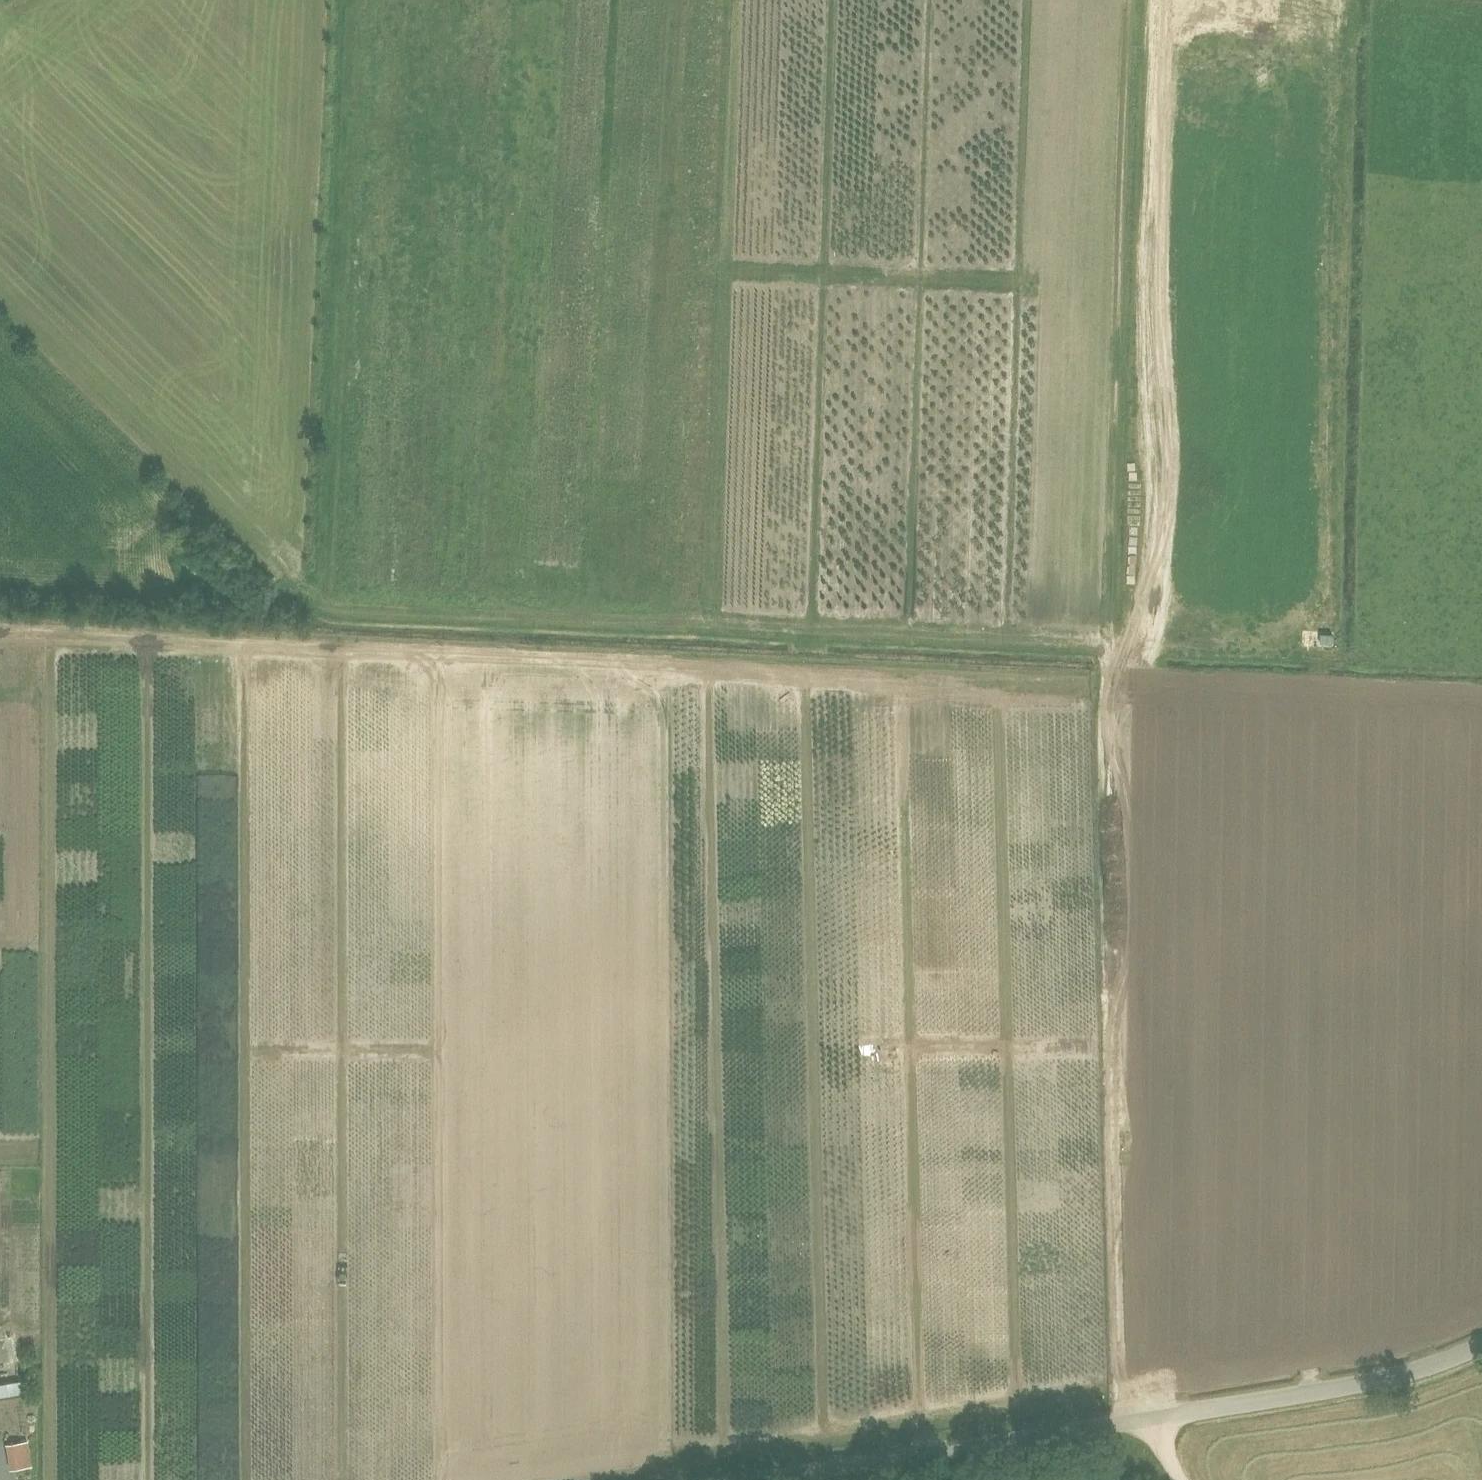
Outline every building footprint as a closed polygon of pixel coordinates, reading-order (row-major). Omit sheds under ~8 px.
[(28,1440),(6,1443),(10,1468),(32,1465),(28,1440)]
